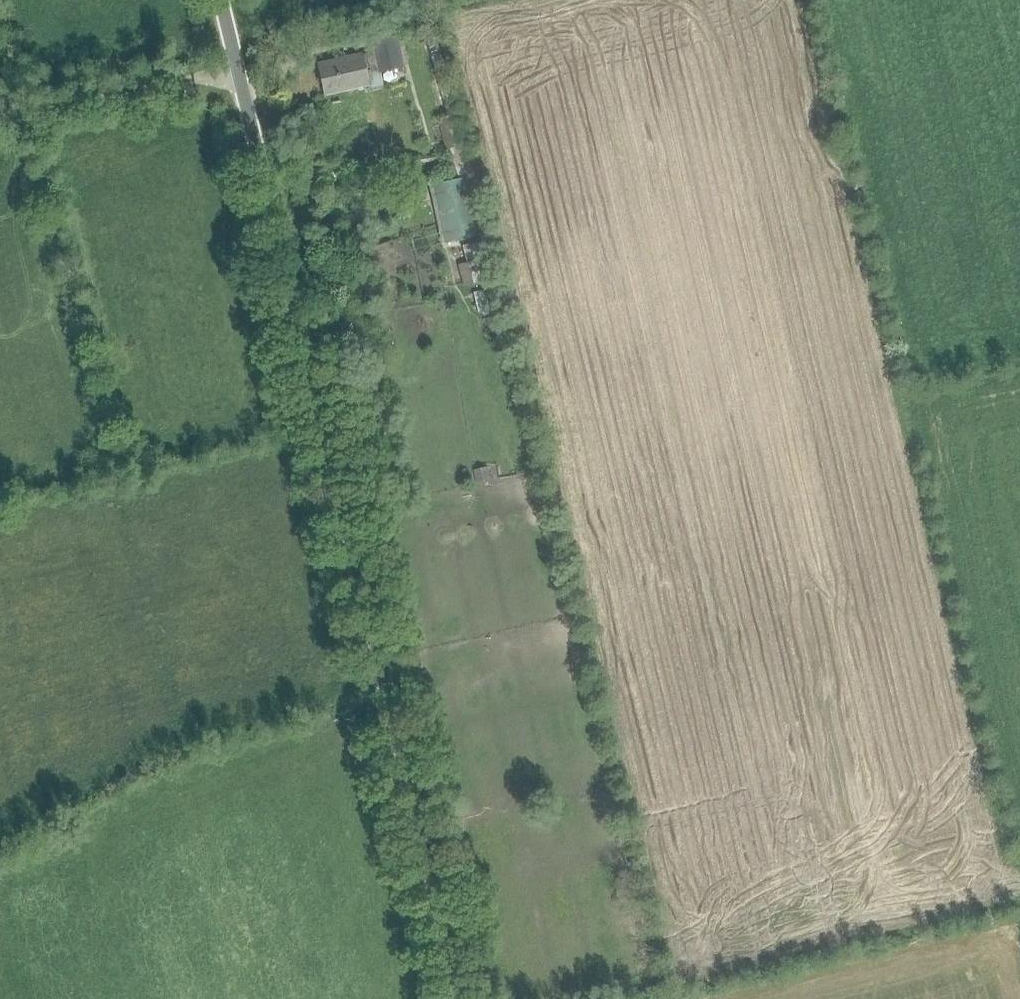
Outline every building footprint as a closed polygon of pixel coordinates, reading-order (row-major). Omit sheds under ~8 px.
[(371,39),(374,54),(357,59),(357,57),(318,67),(326,99),(367,89),(367,90),(384,87),(380,72),(403,66),(395,33),(371,39)] [(473,470),(476,484),(490,481),(487,467),(473,470)]
